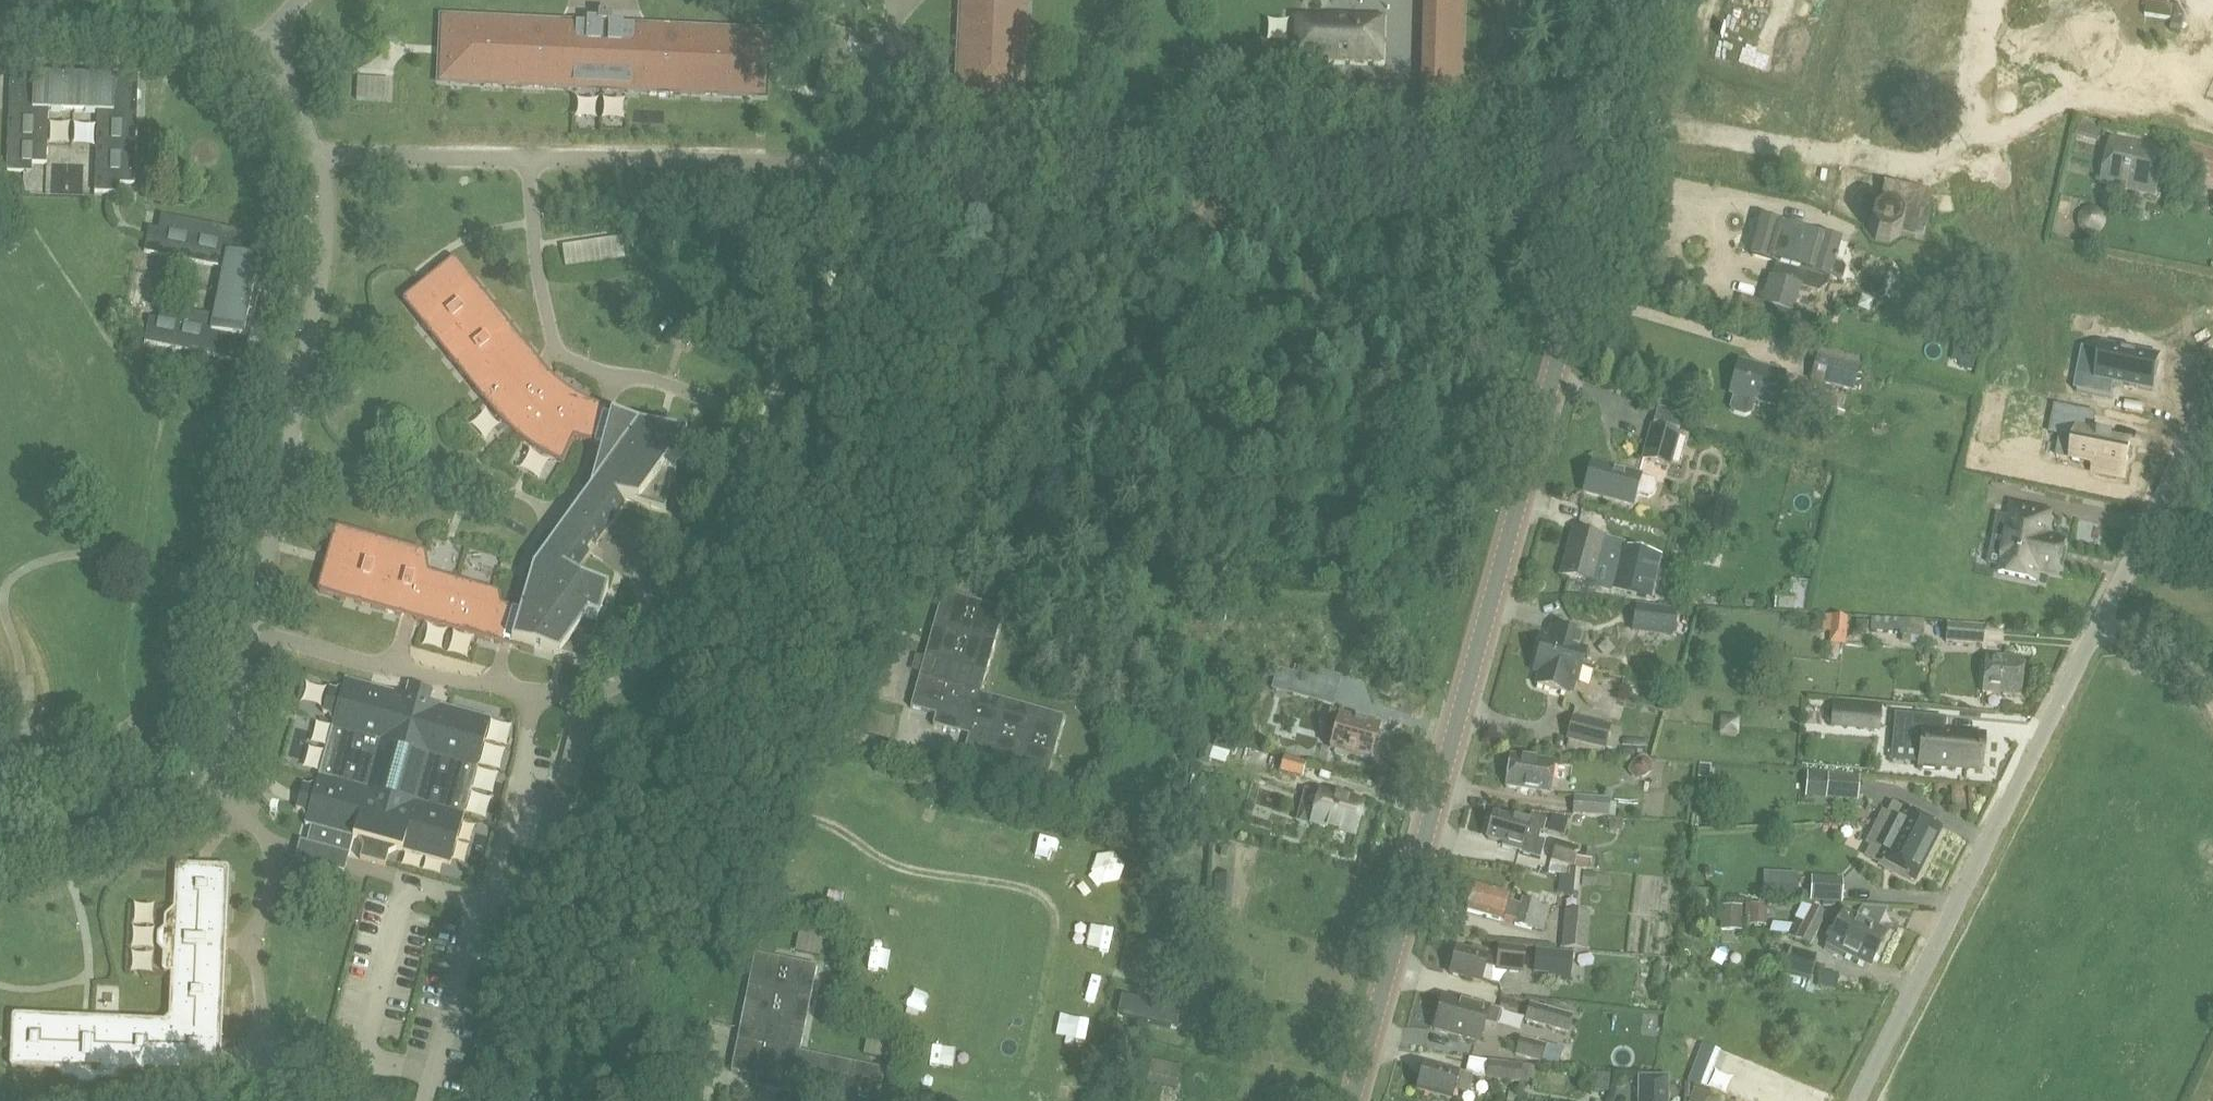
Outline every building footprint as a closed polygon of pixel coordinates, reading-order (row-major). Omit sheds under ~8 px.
[(957,93),(984,94),(983,104),(1010,104),(1011,95),(1022,95),(1026,0),(961,0),(957,93)] [(564,88),(564,87),(576,87),(576,90),(577,90),(578,83),(597,84),(597,86),(597,89),(599,89),(607,90),(607,87),(608,84),(627,85),(627,92),(628,92),(629,89),(641,90),(641,91),(696,94),(741,96),(755,96),(755,89),(755,87),(765,88),(765,76),(767,43),(767,41),(757,41),(758,31),(757,31),(664,27),(655,27),(654,27),(653,27),(652,27),(652,28),(651,28),(651,29),(651,30),(651,32),(640,31),(632,31),(632,27),(621,27),(621,23),(611,22),(611,17),(609,17),(600,16),(600,22),(589,21),(588,25),(578,25),(578,29),(575,28),(560,28),(560,26),(560,25),(560,24),(559,24),(559,23),(558,23),(558,22),(557,22),(556,22),(546,22),(452,17),(452,27),(442,26),(440,73),(450,73),(449,82),(451,83),(466,83),(519,86),(564,88)] [(1328,60),(1381,61),(1383,19),(1329,17),(1329,20),(1296,19),(1295,56),(1328,57),(1328,60)] [(86,79),(87,73),(62,72),(62,78),(22,77),(22,70),(10,70),(7,172),(32,173),(32,164),(46,164),(48,111),(97,113),(95,193),(120,194),(120,184),(135,185),(138,74),(127,74),(126,80),(86,79)] [(391,80),(358,78),(357,100),(389,102),(391,80)] [(1424,82),(1423,105),(1459,106),(1459,83),(1424,82)] [(2076,137),(2099,143),(2103,127),(2080,121),(2076,137)] [(2157,197),(2169,150),(2112,137),(2102,183),(2157,197)] [(2189,143),(2181,171),(2212,180),(2212,150),(2189,143)] [(1888,242),(1898,236),(1921,240),(1931,194),(1883,183),(1877,212),(1872,216),(1869,228),(1876,239),(1888,242)] [(1862,189),(1839,185),(1835,210),(1857,214),(1862,189)] [(1842,278),(1844,268),(1842,264),(1837,263),(1836,263),(1837,259),(1835,258),(1840,242),(1762,219),(1752,255),(1752,257),(1754,257),(1755,256),(1777,263),(1776,264),(1778,264),(1774,279),(1770,278),(1763,303),(1741,297),(1736,312),(1812,334),(1812,333),(1812,332),(1809,332),(1814,317),(1792,311),(1799,285),(1818,290),(1826,284),(1829,276),(1841,280),(1842,278)] [(564,387),(563,385),(561,384),(559,383),(558,381),(556,380),(555,379),(553,377),(552,376),(550,374),(549,373),(520,338),(473,280),(457,261),(457,260),(456,260),(456,259),(455,259),(454,259),(453,259),(452,259),(451,260),(426,280),(405,298),(404,298),(404,299),(403,299),(403,300),(403,301),(403,302),(403,303),(404,303),(404,304),(480,397),(494,415),(496,416),(497,418),(498,419),(500,421),(501,422),(503,424),(504,426),(506,427),(508,428),(509,430),(511,431),(524,442),(526,444),(528,445),(530,447),(533,448),(535,450),(537,451),(539,452),(542,454),(544,455),(546,457),(549,458),(551,459),(553,460),(556,461),(558,463),(560,464),(563,465),(574,439),(602,446),(590,489),(532,568),(520,610),(504,605),(503,605),(502,605),(502,604),(501,604),(501,603),(501,602),(500,597),(500,596),(500,595),(500,594),(499,593),(498,593),(498,592),(497,592),(430,573),(430,572),(429,572),(429,571),(427,556),(427,555),(426,555),(426,554),(426,553),(425,553),(425,552),(424,552),(423,551),(366,535),(340,528),(339,528),(338,527),(338,528),(337,528),(336,528),(335,529),(335,530),(334,530),(334,531),(327,556),(318,588),(318,589),(318,590),(318,591),(318,592),(319,592),(319,593),(320,593),(321,593),(397,615),(499,644),(504,642),(505,640),(511,641),(511,642),(586,664),(608,588),(580,581),(572,574),(625,500),(665,512),(686,436),(611,415),(604,413),(605,410),(602,406),(596,404),(595,404),(593,403),(591,402),(589,401),(587,401),(586,400),(584,399),(582,398),(580,397),(578,396),(576,395),(575,394),(573,393),(571,391),(569,390),(568,389),(566,388),(564,387)] [(1950,358),(1972,364),(1977,345),(1955,339),(1950,358)] [(2153,392),(2159,359),(2104,348),(2098,379),(2081,375),(2080,376),(2078,389),(2074,388),(2074,391),(2112,398),(2114,384),(2153,392)] [(1859,367),(1817,355),(1810,382),(1853,393),(1859,367)] [(1745,417),(1751,414),(1754,400),(1776,406),(1785,375),(1740,363),(1732,394),(1734,395),(1730,408),(1734,414),(1745,417)] [(204,375),(202,386),(224,391),(226,379),(204,375)] [(1804,398),(1799,416),(1827,423),(1832,404),(1804,398)] [(2124,479),(2130,446),(2113,443),(2113,441),(2101,438),(2103,433),(2092,431),(2095,415),(2056,407),(2051,433),(2077,439),(2072,460),(2096,465),(2094,473),(2124,479)] [(1670,469),(1680,434),(1678,433),(1652,426),(1650,425),(1640,460),(1670,469)] [(488,438),(508,462),(524,450),(503,426),(488,438)] [(1654,481),(1642,477),(1593,463),(1585,493),(1633,506),(1637,494),(1650,497),(1655,494),(1657,487),(1654,481)] [(544,468),(536,479),(555,492),(563,482),(544,468)] [(2000,567),(1998,573),(2036,581),(2039,569),(2058,573),(2060,565),(2063,550),(2064,542),(2045,538),(2050,513),(2013,506),(2010,518),(1998,516),(1994,535),(2006,538),(2000,567)] [(1660,557),(1617,547),(1616,550),(1603,546),(1605,539),(1574,531),(1562,576),(1592,584),(1591,587),(1607,591),(1611,592),(1611,590),(1651,599),(1660,557)] [(1776,593),(1775,609),(1795,610),(1796,594),(1776,593)] [(1671,636),(1674,612),(1634,607),(1631,631),(1671,636)] [(1847,633),(1849,619),(1831,618),(1829,632),(1847,633)] [(1902,620),(1871,619),(1870,634),(1893,635),(1893,633),(1902,633),(1902,620)] [(1945,644),(1983,647),(1984,627),(1946,624),(1945,644)] [(1544,639),(1539,655),(1582,667),(1602,673),(1610,646),(1585,639),(1585,638),(1552,629),(1549,640),(1544,639)] [(1582,667),(1539,655),(1534,671),(1540,673),(1536,685),(1569,694),(1572,682),(1577,684),(1582,667)] [(1982,694),(1994,695),(2003,696),(2020,697),(2023,659),(1985,656),(1982,694)] [(881,702),(912,716),(923,693),(920,691),(929,670),(901,657),(881,702)] [(1296,674),(1290,695),(1311,700),(1319,671),(1298,666),(1296,674)] [(304,825),(311,827),(306,844),(348,856),(353,838),(358,840),(363,848),(359,859),(385,866),(388,854),(396,850),(450,865),(464,815),(476,769),(490,719),(431,703),(434,691),(408,683),(405,696),(344,679),(342,685),(335,690),(329,688),(322,713),(328,715),(333,722),(331,729),(318,775),(316,781),(309,786),(303,784),(296,809),(301,811),(306,818),(304,825)] [(1833,708),(1832,725),(1879,730),(1880,712),(1833,708)] [(1381,727),(1331,713),(1326,730),(1334,732),(1329,749),(1371,761),(1381,727)] [(1895,715),(1893,745),(1921,748),(1919,766),(1923,766),(1923,769),(1935,770),(1935,767),(1980,771),(1983,736),(1943,733),(1944,720),(1895,715)] [(1611,727),(1573,717),(1567,738),(1605,748),(1611,727)] [(1722,733),(1735,734),(1736,720),(1723,719),(1722,733)] [(573,722),(557,779),(578,785),(594,727),(573,722)] [(1216,738),(1213,748),(1234,754),(1237,744),(1216,738)] [(1208,761),(1212,748),(1203,745),(1199,759),(1208,761)] [(1556,762),(1511,756),(1507,788),(1552,794),(1556,762)] [(1645,777),(1651,772),(1652,764),(1647,757),(1640,756),(1632,762),(1628,771),(1635,780),(1645,777)] [(1306,763),(1283,757),(1280,772),(1303,779),(1306,763)] [(1699,778),(1709,779),(1710,767),(1700,765),(1699,778)] [(1857,777),(1828,776),(1827,798),(1856,799),(1857,777)] [(1312,824),(1354,836),(1363,805),(1320,793),(1312,824)] [(1574,796),(1572,816),(1608,819),(1610,799),(1574,796)] [(1883,814),(1875,829),(1928,856),(1941,830),(1902,810),(1893,806),(1887,816),(1883,814)] [(1547,819),(1546,819),(1531,815),(1529,819),(1514,815),(1513,819),(1494,814),(1487,840),(1506,845),(1505,848),(1541,858),(1545,842),(1539,839),(1540,833),(1543,834),(1547,819)] [(1624,822),(1611,820),(1610,831),(1623,832),(1624,822)] [(545,825),(539,849),(560,855),(567,830),(545,825)] [(1928,856),(1875,829),(1867,844),(1872,846),(1866,857),(1875,861),(1875,862),(1914,882),(1928,856)] [(1542,870),(1566,877),(1567,877),(1569,871),(1570,868),(1574,869),(1574,868),(1577,855),(1579,850),(1556,843),(1550,861),(1545,860),(1542,870)] [(1597,871),(1600,854),(1597,853),(1598,851),(1587,849),(1585,856),(1585,860),(1591,861),(1589,870),(1597,871)] [(210,1053),(210,1047),(222,1047),(226,948),(226,947),(225,947),(223,947),(223,939),(226,939),(229,871),(229,870),(229,869),(228,868),(227,868),(226,867),(225,867),(207,866),(207,868),(200,868),(200,867),(199,867),(199,866),(198,866),(180,865),(179,865),(178,865),(177,866),(176,867),(176,868),(176,869),(174,909),(166,916),(165,917),(165,918),(164,919),(164,928),(164,929),(163,929),(163,930),(158,935),(157,947),(163,954),(162,969),(162,970),(163,970),(163,971),(163,972),(164,972),(164,973),(165,973),(166,973),(171,973),(169,1015),(169,1016),(169,1017),(168,1017),(165,1020),(165,1021),(164,1021),(163,1021),(94,1018),(93,1018),(92,1019),(92,1020),(92,1021),(84,1021),(84,1018),(17,1015),(16,1015),(15,1015),(14,1015),(13,1016),(13,1017),(12,1017),(12,1018),(12,1019),(11,1037),(11,1038),(12,1038),(12,1039),(13,1039),(13,1044),(12,1044),(11,1045),(11,1046),(10,1064),(10,1065),(11,1066),(11,1067),(12,1067),(12,1068),(13,1068),(14,1068),(54,1070),(61,1078),(62,1078),(62,1079),(63,1079),(64,1079),(65,1079),(73,1080),(74,1080),(75,1081),(80,1086),(93,1087),(99,1081),(114,1082),(115,1082),(116,1081),(117,1081),(117,1080),(119,1079),(123,1073),(209,1077),(211,1077),(214,1076),(216,1075),(217,1073),(219,1071),(220,1069),(221,1067),(221,1065),(221,1063),(221,1061),(220,1060),(219,1058),(218,1057),(216,1055),(213,1054),(210,1053)] [(1567,877),(1566,877),(1564,895),(1576,897),(1579,871),(1573,871),(1569,871),(1567,877)] [(1582,885),(1611,888),(1612,876),(1583,874),(1582,885)] [(553,882),(531,876),(520,919),(542,924),(553,882)] [(1214,876),(1212,903),(1230,904),(1232,877),(1214,876)] [(1840,901),(1840,880),(1811,880),(1811,901),(1840,901)] [(1522,899),(1521,904),(1508,900),(1509,895),(1474,886),(1467,912),(1502,921),(1503,917),(1516,920),(1515,925),(1532,930),(1539,904),(1522,899)] [(1763,899),(1796,900),(1797,887),(1764,886),(1763,899)] [(1752,906),(1751,927),(1766,928),(1767,906),(1752,906)] [(1803,923),(1809,911),(1802,907),(1789,934),(1796,937),(1803,923)] [(1803,923),(1819,931),(1826,915),(1811,907),(1809,911),(1803,923)] [(1741,932),(1741,908),(1721,908),(1721,932),(1741,932)] [(1565,911),(1561,949),(1587,951),(1590,913),(1565,911)] [(1844,911),(1835,929),(1879,952),(1888,934),(1844,911)] [(1534,947),(1556,949),(1559,915),(1538,913),(1534,947)] [(1819,931),(1803,923),(1796,937),(1795,940),(1810,947),(1819,931)] [(1879,952),(1835,929),(1826,947),(1870,969),(1879,952)] [(1489,953),(1473,948),(1472,952),(1457,948),(1450,974),(1481,983),(1485,969),(1494,971),(1502,973),(1522,976),(1525,949),(1497,945),(1496,959),(1488,957),(1489,953)] [(1790,949),(1783,971),(1810,979),(1816,956),(1790,949)] [(1570,976),(1572,952),(1536,950),(1534,974),(1550,975),(1570,976)] [(1144,976),(1187,985),(1194,953),(1181,951),(1179,959),(1149,952),(1144,976)] [(817,966),(753,953),(729,1071),(755,1077),(753,1087),(779,1093),(780,1087),(791,1089),(789,1100),(879,1100),(885,1070),(800,1052),(817,966)] [(1182,1010),(1121,996),(1117,1016),(1177,1029),(1182,1010)] [(1480,1006),(1444,996),(1435,1030),(1480,1042),(1485,1024),(1496,1027),(1501,1011),(1489,1008),(1490,1006),(1481,1004),(1480,1006)] [(1573,1016),(1529,1004),(1524,1022),(1568,1035),(1573,1016)] [(1546,1046),(1520,1038),(1514,1057),(1541,1064),(1546,1046)] [(1702,1045),(1688,1082),(1702,1087),(1716,1050),(1702,1045)] [(945,1051),(937,1071),(948,1075),(956,1055),(945,1051)] [(1146,1085),(1177,1090),(1182,1067),(1151,1061),(1146,1085)] [(1488,1062),(1486,1080),(1486,1081),(1520,1084),(1522,1066),(1522,1065),(1488,1062)] [(1472,1076),(1465,1074),(1425,1064),(1418,1091),(1451,1100),(1454,1088),(1468,1092),(1472,1077),(1472,1076)] [(1522,1066),(1520,1084),(1532,1085),(1534,1067),(1522,1066)] [(1196,1072),(1194,1081),(1204,1084),(1207,1075),(1196,1072)] [(1609,1093),(1610,1075),(1589,1073),(1588,1091),(1609,1093)] [(1667,1078),(1639,1078),(1639,1100),(1667,1100),(1667,1078)] [(1544,1088),(1505,1089),(1506,1100),(1545,1100),(1544,1088)] [(1694,1090),(1690,1100),(1706,1100),(1708,1096),(1694,1090)]
